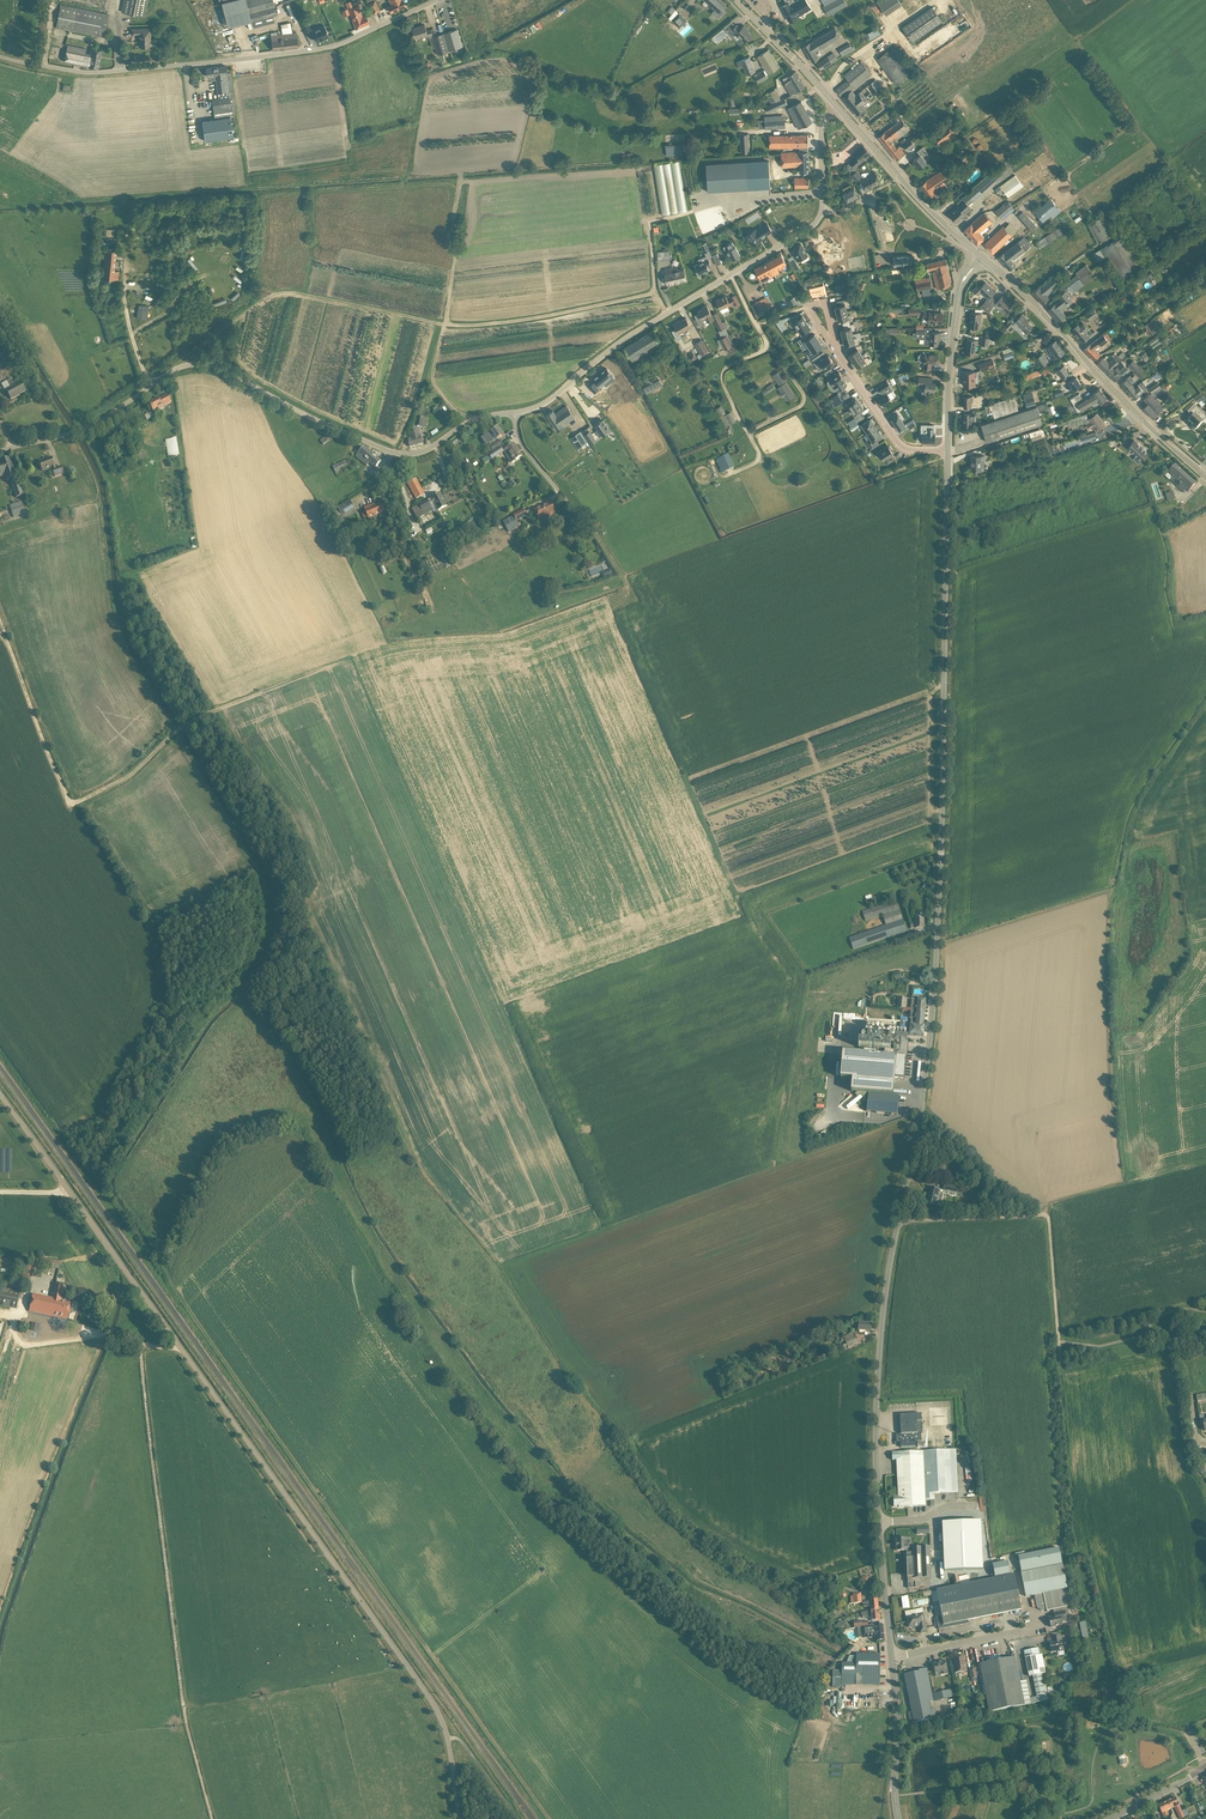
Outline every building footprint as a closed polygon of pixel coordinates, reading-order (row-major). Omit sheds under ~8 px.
[(121,11),(145,16),(148,0),(124,0),(121,11)] [(251,20),(251,21),(273,15),(277,14),(273,0),(246,0),(251,20)] [(346,2),(348,8),(356,29),(369,23),(366,15),(363,16),(357,0),(352,2),(351,0),(346,2)] [(372,13),(379,10),(375,0),(367,0),(372,13)] [(391,4),(388,6),(391,12),(406,5),(403,0),(389,0),(391,4)] [(715,9),(712,12),(718,18),(724,11),(722,9),(726,4),(721,0),(705,0),(715,9)] [(790,21),(799,16),(798,15),(800,14),(804,12),(811,7),(806,0),(797,0),(793,3),(791,1),(788,3),(782,6),(790,21)] [(825,5),(823,6),(829,15),(847,5),(845,0),(822,0),(825,5)] [(877,1),(886,14),(902,3),(899,0),(878,0),(877,1)] [(61,4),(56,27),(72,30),(105,37),(109,14),(77,8),(61,4)] [(903,26),(915,43),(916,42),(915,40),(943,20),(933,5),(903,26)] [(680,12),(672,19),(680,27),(687,20),(680,12)] [(306,20),(301,22),(306,31),(310,29),(306,20)] [(731,21),(724,27),(741,45),(751,34),(746,29),(747,28),(744,25),(741,28),(737,24),(735,25),(731,21)] [(321,39),(321,38),(323,37),(323,38),(324,37),(329,34),(324,25),(311,31),(315,41),(320,38),(320,39),(321,39)] [(420,25),(413,28),(414,31),(416,37),(417,37),(418,37),(421,37),(422,35),(425,34),(426,36),(428,35),(432,34),(431,29),(427,30),(425,25),(420,27),(420,25)] [(835,27),(803,46),(812,61),(819,57),(816,51),(841,36),(835,27)] [(140,38),(139,38),(139,46),(149,46),(149,40),(151,40),(150,28),(131,29),(132,34),(140,34),(140,38)] [(453,49),(455,55),(461,53),(459,47),(463,46),(458,29),(433,36),(438,53),(453,49)] [(296,32),(282,34),(284,48),(297,47),(296,32)] [(282,34),(271,35),(273,50),(284,48),(282,34)] [(850,42),(839,49),(843,56),(856,49),(854,45),(852,46),(850,42)] [(67,49),(64,61),(74,63),(81,64),(98,68),(99,62),(102,49),(92,47),(92,49),(91,53),(85,52),(86,48),(68,44),(67,49)] [(877,58),(897,84),(913,71),(894,45),(877,58)] [(763,64),(762,65),(763,68),(764,67),(766,69),(764,70),(758,73),(755,75),(759,82),(768,77),(766,74),(780,66),(768,49),(758,56),(763,64)] [(737,62),(739,67),(743,66),(747,74),(756,70),(750,56),(737,62)] [(817,63),(821,69),(832,62),(828,56),(817,63)] [(840,85),(836,89),(841,96),(846,92),(853,87),(855,88),(872,73),(861,60),(844,75),(848,79),(840,85)] [(227,65),(206,68),(207,76),(213,75),(213,80),(216,79),(218,98),(212,99),(215,116),(234,113),(233,108),(235,108),(230,73),(228,73),(227,65)] [(785,84),(786,87),(801,79),(796,70),(783,78),(786,84),(785,84)] [(878,91),(883,87),(876,78),(871,82),(856,94),(851,89),(842,97),(857,115),(866,107),(863,104),(878,91)] [(801,79),(786,87),(791,94),(794,92),(797,91),(805,86),(801,79)] [(781,99),(766,106),(768,111),(772,110),(782,106),(783,107),(788,105),(784,97),(781,99)] [(793,117),(799,128),(812,121),(801,101),(792,106),(788,108),(793,117)] [(896,122),(878,136),(897,159),(901,156),(905,153),(899,146),(897,148),(893,143),(891,140),(893,139),(895,137),(896,139),(900,136),(901,136),(910,130),(899,115),(894,119),(896,122)] [(233,136),(230,116),(202,121),(205,141),(233,136)] [(764,117),(758,117),(759,129),(765,128),(785,127),(786,127),(785,117),(764,118),(764,117)] [(931,134),(939,146),(958,132),(949,121),(931,134)] [(740,134),(742,153),(749,152),(748,133),(740,134)] [(769,135),(770,147),(808,146),(808,134),(769,135)] [(907,141),(906,142),(903,144),(907,150),(915,144),(911,138),(909,140),(908,140),(907,141)] [(1041,138),(1034,143),(1037,147),(1044,142),(1041,138)] [(690,144),(666,145),(666,155),(690,154),(690,144)] [(851,174),(858,169),(859,168),(856,164),(870,152),(863,144),(854,152),(857,155),(847,164),(849,170),(851,175),(851,174)] [(913,160),(919,168),(926,162),(922,157),(928,152),(923,146),(917,151),(920,154),(913,160)] [(782,166),(800,166),(800,172),(808,171),(808,151),(781,152),(782,166)] [(770,154),(749,157),(751,174),(773,171),(770,154)] [(661,214),(687,210),(679,160),(654,164),(661,214)] [(952,164),(959,174),(964,170),(957,160),(952,164)] [(746,161),(706,163),(708,191),(748,189),(746,161)] [(926,180),(920,184),(930,197),(934,194),(938,191),(936,189),(955,176),(947,166),(926,180)] [(972,208),(968,204),(1001,174),(996,168),(963,199),(964,200),(958,206),(950,213),(957,222),(965,214),(972,208)] [(857,170),(851,174),(856,181),(862,176),(857,170)] [(861,180),(866,190),(871,188),(870,187),(881,181),(875,171),(869,174),(870,175),(861,180)] [(1015,174),(1000,185),(1009,196),(1023,185),(1015,174)] [(792,178),(790,178),(790,185),(795,185),(795,187),(803,187),(809,187),(808,178),(808,177),(795,177),(795,178),(792,178)] [(757,181),(757,189),(772,189),(772,180),(757,181)] [(845,191),(843,192),(847,201),(858,196),(854,187),(852,188),(850,184),(843,188),(845,191)] [(937,202),(940,206),(941,207),(954,197),(950,193),(944,198),(943,197),(937,202)] [(1035,212),(1043,221),(1049,215),(1058,208),(1059,208),(1051,198),(1035,212)] [(1008,199),(995,209),(1003,218),(1015,208),(1008,199)] [(1060,211),(1058,208),(1049,215),(1052,218),(1060,211)] [(1031,230),(1037,226),(1024,210),(1018,214),(1031,230)] [(984,212),(964,229),(976,244),(984,237),(980,232),(992,221),(984,212)] [(1104,215),(1088,224),(1098,243),(1111,236),(1108,229),(1110,228),(1104,215)] [(746,235),(753,245),(762,239),(761,237),(772,230),(767,223),(757,230),(756,229),(746,235)] [(984,244),(993,253),(1004,243),(1009,238),(1012,235),(1017,231),(1010,223),(1005,228),(1003,226),(984,244)] [(1036,243),(1039,248),(1049,241),(1051,243),(1064,234),(1059,227),(1036,243)] [(1018,241),(998,257),(1009,269),(1016,265),(1012,260),(1031,245),(1024,236),(1018,240),(1019,240),(1018,241)] [(706,241),(701,244),(705,252),(710,250),(706,242),(706,241)] [(731,248),(725,251),(728,257),(730,255),(732,259),(740,255),(735,246),(732,242),(728,244),(731,248)] [(792,252),(797,261),(808,255),(801,243),(793,248),(795,251),(792,252)] [(116,249),(104,248),(102,278),(118,279),(119,270),(114,270),(116,249)] [(657,252),(658,259),(669,258),(669,251),(657,252)] [(718,253),(712,255),(717,265),(722,262),(718,253)] [(781,254),(755,268),(760,277),(766,274),(768,277),(774,274),(773,270),(786,263),(781,254)] [(913,257),(914,257),(914,256),(913,257),(912,255),(912,254),(911,255),(908,255),(907,255),(907,254),(907,255),(893,256),(894,265),(908,263),(908,264),(908,263),(909,263),(909,262),(912,261),(912,262),(913,262),(913,261),(913,259),(914,260),(914,259),(913,257)] [(695,264),(694,264),(698,274),(699,274),(710,269),(708,265),(711,264),(707,255),(704,256),(705,260),(695,264)] [(951,285),(947,265),(946,258),(927,263),(928,269),(935,268),(935,270),(933,271),(937,288),(939,287),(940,288),(951,285)] [(1062,291),(1068,286),(1090,269),(1087,264),(1076,272),(1078,274),(1060,288),(1062,291)] [(664,269),(665,273),(667,284),(686,280),(683,268),(676,270),(675,266),(664,269)] [(1090,269),(1068,286),(1069,288),(1066,291),(1065,290),(1059,295),(1061,298),(1055,303),(1048,309),(1059,321),(1066,315),(1062,310),(1077,298),(1073,293),(1085,284),(1080,277),(1090,269)] [(1051,293),(1050,292),(1063,280),(1057,273),(1040,287),(1039,286),(1032,292),(1042,303),(1049,297),(1048,296),(1051,293)] [(922,289),(923,294),(933,292),(930,277),(915,279),(917,290),(922,289)] [(982,292),(988,298),(995,291),(985,282),(981,286),(978,284),(973,289),(979,295),(982,292)] [(824,283),(811,285),(813,294),(826,292),(824,283)] [(846,285),(835,287),(837,294),(848,292),(846,285)] [(1129,290),(1117,298),(1120,303),(1132,296),(1129,290)] [(716,300),(720,309),(730,304),(730,303),(734,302),(735,304),(736,307),(740,305),(739,302),(735,295),(731,297),(732,298),(728,300),(726,295),(716,300)] [(996,301),(994,304),(1004,314),(1012,304),(1002,295),(996,301)] [(756,302),(751,304),(757,316),(772,309),(769,303),(766,304),(763,298),(755,302),(756,302)] [(849,305),(847,298),(837,300),(838,305),(835,306),(837,313),(847,310),(846,306),(848,306),(849,305)] [(983,301),(980,305),(984,309),(990,302),(987,300),(984,302),(983,301)] [(990,302),(984,309),(987,312),(994,306),(990,302)] [(146,319),(148,306),(139,305),(137,318),(146,319)] [(699,312),(694,315),(700,325),(713,319),(711,315),(712,314),(707,305),(703,307),(703,308),(698,311),(699,312)] [(891,308),(887,311),(892,317),(896,314),(891,308)] [(1093,308),(1082,316),(1087,322),(1098,314),(1093,308)] [(847,310),(837,313),(838,320),(842,319),(843,324),(850,322),(850,321),(853,320),(852,315),(851,314),(849,315),(847,310)] [(924,311),(923,317),(929,317),(928,321),(930,322),(931,323),(933,323),(934,322),(941,323),(942,313),(929,312),(924,311)] [(970,317),(971,317),(970,327),(979,328),(981,313),(970,312),(970,317)] [(797,313),(788,316),(796,328),(797,327),(807,321),(802,315),(799,317),(797,313)] [(1016,320),(1020,324),(1019,325),(1026,332),(1032,326),(1025,319),(1026,318),(1022,314),(1016,320)] [(673,324),(676,329),(679,334),(691,326),(686,317),(682,320),(681,319),(673,324)] [(715,322),(720,331),(725,328),(724,325),(722,322),(721,319),(715,322)] [(1150,321),(1144,325),(1147,330),(1145,331),(1147,335),(1150,333),(1151,335),(1154,332),(1156,331),(1154,327),(1156,326),(1152,320),(1150,321)] [(807,321),(797,327),(801,333),(810,327),(807,321)] [(1078,323),(1072,328),(1083,341),(1089,335),(1085,331),(1088,328),(1083,321),(1080,324),(1078,323)] [(844,329),(841,329),(843,336),(853,334),(852,330),(854,329),(855,328),(854,323),(850,324),(850,322),(843,324),(844,329)] [(624,348),(633,362),(651,351),(649,347),(659,340),(653,330),(624,348)] [(925,338),(924,343),(930,344),(932,344),(938,345),(939,338),(940,338),(941,332),(935,331),(930,331),(930,338),(925,338)] [(6,368),(17,363),(0,332),(0,357),(6,368)] [(814,333),(804,340),(808,346),(818,339),(814,333)] [(728,334),(717,340),(721,347),(724,345),(726,349),(732,346),(730,343),(732,342),(728,334)] [(856,338),(854,338),(853,334),(843,336),(844,343),(848,342),(849,346),(859,343),(858,338),(856,338)] [(1090,343),(1084,349),(1094,360),(1100,354),(1095,348),(1100,344),(1101,345),(1108,340),(1103,334),(1090,343)] [(1157,335),(1149,341),(1153,348),(1162,341),(1157,335)] [(983,337),(981,348),(987,349),(988,345),(994,346),(995,339),(993,339),(993,338),(983,337)] [(695,344),(702,355),(710,351),(703,339),(695,344)] [(818,339),(808,346),(812,352),(822,345),(818,339)] [(965,353),(975,354),(976,344),(977,345),(978,340),(967,339),(965,353)] [(1048,344),(1043,348),(1052,359),(1056,356),(1057,356),(1064,351),(1056,339),(1048,344)] [(860,351),(861,350),(862,348),(859,344),(856,346),(858,349),(849,354),(853,360),(862,354),(860,351)] [(1012,347),(1003,350),(1004,355),(1008,354),(1009,358),(1015,356),(1012,347)] [(1145,351),(1141,355),(1146,361),(1150,357),(1145,351)] [(1034,358),(1038,363),(1040,367),(1049,361),(1043,352),(1034,358)] [(924,368),(931,369),(932,363),(937,363),(938,354),(925,353),(924,362),(924,368)] [(818,354),(812,359),(815,364),(819,361),(824,368),(833,362),(828,354),(824,357),(823,357),(821,358),(818,354)] [(866,357),(865,358),(862,354),(853,360),(857,366),(866,361),(868,363),(871,361),(868,357),(866,357)] [(1097,363),(1105,371),(1116,360),(1119,363),(1121,360),(1122,360),(1117,355),(1114,357),(1108,362),(1103,357),(1097,363)] [(988,360),(979,363),(979,365),(981,370),(991,367),(990,366),(995,365),(994,361),(993,359),(989,361),(988,360)] [(1119,363),(1116,360),(1105,371),(1114,380),(1122,373),(1128,367),(1121,360),(1119,363)] [(1134,360),(1129,365),(1141,377),(1143,375),(1145,376),(1149,373),(1148,372),(1149,372),(1147,369),(1146,370),(1143,368),(1141,365),(1139,366),(1134,360)] [(1053,371),(1055,374),(1058,372),(1062,377),(1069,372),(1064,364),(1056,368),(1057,369),(1053,371)] [(1049,366),(1042,369),(1044,375),(1051,372),(1049,366)] [(612,374),(607,367),(601,372),(601,371),(593,378),(596,380),(589,386),(594,392),(599,388),(604,383),(603,382),(612,374)] [(843,377),(839,371),(835,374),(834,372),(831,367),(824,372),(827,376),(829,375),(830,377),(831,379),(830,379),(831,379),(832,383),(833,384),(843,377)] [(875,384),(886,377),(881,370),(879,372),(875,367),(863,375),(868,384),(873,381),(874,380),(876,383),(875,384)] [(780,384),(788,378),(781,368),(772,374),(780,384)] [(1,384),(5,391),(6,391),(11,399),(25,391),(20,382),(18,384),(10,370),(3,375),(5,380),(7,379),(7,381),(1,384)] [(977,371),(963,372),(963,378),(964,378),(964,385),(973,385),(973,376),(975,376),(976,376),(977,375),(977,371)] [(898,383),(904,382),(901,374),(896,376),(898,383)] [(1130,375),(1121,383),(1128,391),(1134,385),(1132,383),(1138,378),(1135,374),(1132,377),(1130,375)] [(919,376),(918,384),(925,385),(924,391),(922,390),(922,395),(929,396),(930,392),(931,392),(931,391),(935,392),(936,383),(932,382),(933,378),(926,377),(920,377),(919,376)] [(843,386),(847,383),(843,377),(833,384),(833,386),(834,385),(836,388),(837,388),(838,389),(839,391),(838,392),(838,393),(841,397),(848,392),(845,388),(844,388),(843,386)] [(1067,386),(1070,390),(1073,388),(1074,389),(1081,385),(1076,377),(1069,381),(1070,384),(1067,386)] [(659,379),(643,386),(646,393),(662,385),(659,379)] [(887,380),(876,387),(879,392),(880,391),(883,395),(878,398),(883,405),(892,399),(887,392),(893,389),(890,385),(887,380)] [(786,381),(778,387),(781,391),(779,392),(783,397),(784,396),(787,400),(795,394),(786,381)] [(1134,385),(1128,391),(1135,398),(1139,394),(1144,390),(1145,392),(1148,388),(1142,381),(1138,384),(1135,386),(1134,385)] [(1155,400),(1153,398),(1170,386),(1168,382),(1150,394),(1149,393),(1148,394),(1144,398),(1148,402),(1143,407),(1153,418),(1158,412),(1154,408),(1160,401),(1157,398),(1155,400)] [(1149,388),(1152,392),(1161,386),(1158,382),(1149,388)] [(1092,393),(1087,396),(1089,400),(1087,401),(1089,405),(1091,404),(1098,400),(1099,403),(1107,397),(1099,387),(1092,393)] [(1057,396),(1064,393),(1062,388),(1055,391),(1057,396)] [(841,397),(840,397),(843,401),(845,400),(851,408),(860,402),(856,396),(852,398),(848,392),(841,397)] [(1089,400),(1087,396),(1083,398),(1080,393),(1070,398),(1078,412),(1089,405),(1087,401),(1089,400)] [(148,403),(152,410),(157,408),(158,409),(171,402),(167,394),(159,398),(159,397),(148,403)] [(963,396),(964,407),(971,407),(971,402),(973,402),(973,396),(963,396)] [(995,419),(981,424),(987,442),(1038,425),(1039,428),(1044,427),(1039,412),(1037,405),(1019,411),(1014,396),(990,404),(991,407),(992,411),(995,419)] [(860,402),(851,408),(856,416),(854,417),(857,422),(864,417),(860,411),(864,408),(860,402)] [(1046,402),(1037,405),(1039,412),(1048,409),(1046,402)] [(736,421),(731,410),(726,413),(722,404),(717,407),(725,425),(736,421)] [(986,408),(982,409),(984,414),(992,411),(991,407),(990,404),(985,406),(986,408)] [(547,414),(557,430),(564,426),(563,424),(575,417),(567,405),(555,413),(553,410),(547,414)] [(906,421),(912,418),(906,405),(899,408),(906,421)] [(1188,421),(1193,426),(1192,427),(1195,430),(1196,429),(1202,423),(1203,424),(1205,424),(1205,416),(1204,415),(1205,414),(1203,411),(1202,413),(1196,407),(1191,412),(1194,415),(1188,421)] [(897,414),(896,413),(892,416),(893,417),(891,417),(899,429),(907,424),(909,428),(916,424),(913,418),(905,423),(898,413),(897,414)] [(976,413),(964,413),(964,424),(971,424),(971,419),(976,419),(976,413)] [(1070,423),(1088,417),(1087,413),(1082,415),(1080,415),(1068,419),(1057,423),(1059,427),(1070,423)] [(1097,413),(1088,418),(1090,420),(1086,423),(1089,428),(1093,425),(1097,432),(1101,430),(1102,428),(1103,429),(1104,428),(1103,428),(1106,426),(1097,413)] [(428,418),(418,417),(417,426),(426,428),(428,418)] [(876,427),(874,423),(872,418),(871,419),(870,418),(862,424),(861,424),(867,433),(868,433),(876,427)] [(598,428),(595,431),(599,436),(602,434),(610,429),(603,419),(595,425),(598,428)] [(882,435),(881,434),(882,434),(880,430),(879,431),(876,427),(868,433),(871,437),(866,440),(871,448),(879,443),(876,439),(882,435)] [(487,435),(489,437),(492,442),(503,436),(498,428),(491,432),(487,435)] [(1030,430),(1030,436),(1034,436),(1034,439),(1045,437),(1044,428),(1030,430)] [(916,436),(916,441),(921,441),(921,442),(927,442),(927,443),(932,443),(932,442),(933,442),(933,434),(932,434),(932,429),(926,429),(926,430),(926,434),(925,434),(921,434),(921,436),(916,436)] [(410,438),(407,438),(410,447),(423,443),(420,435),(418,430),(409,433),(410,438)] [(590,430),(584,434),(589,440),(594,436),(590,430)] [(581,431),(571,437),(577,447),(587,441),(581,431)] [(1081,436),(1083,441),(1096,437),(1094,432),(1086,435),(1086,434),(1081,436)] [(1028,433),(1022,435),(1024,440),(1024,442),(1028,441),(1028,439),(1030,438),(1028,433)] [(1081,436),(1064,442),(1066,446),(1083,441),(1081,436)] [(320,441),(323,445),(329,440),(326,437),(320,441)] [(175,438),(165,440),(168,457),(178,455),(175,438)] [(1134,439),(1127,447),(1136,455),(1134,458),(1138,462),(1148,452),(1134,439)] [(500,440),(490,447),(493,451),(501,446),(504,444),(500,440)] [(504,450),(512,463),(522,456),(514,443),(504,450)] [(359,445),(354,451),(358,454),(356,457),(367,466),(370,462),(374,466),(376,468),(381,461),(364,447),(363,448),(359,445)] [(888,445),(878,451),(886,464),(894,458),(892,454),(894,453),(891,449),(892,448),(890,445),(889,446),(888,445)] [(493,451),(488,454),(493,460),(505,452),(501,446),(493,451)] [(728,455),(719,459),(725,472),(734,468),(728,455)] [(984,455),(971,455),(971,469),(984,469),(984,455)] [(52,470),(55,477),(63,474),(61,467),(55,469),(55,466),(52,457),(39,462),(42,471),(52,468),(53,470),(52,470)] [(4,476),(6,481),(17,477),(9,458),(0,462),(0,477),(4,476)] [(349,459),(333,466),(337,476),(341,474),(340,471),(352,466),(349,459)] [(1171,469),(1168,472),(1173,477),(1170,479),(1172,481),(1172,482),(1183,493),(1186,490),(1188,492),(1196,484),(1175,465),(1171,469)] [(10,482),(16,498),(23,495),(17,479),(10,482)] [(408,483),(416,499),(425,494),(416,479),(408,483)] [(505,482),(500,486),(504,490),(508,485),(505,482)] [(11,511),(13,517),(26,513),(22,501),(14,504),(11,495),(7,496),(6,492),(0,494),(0,515),(11,511)] [(1172,492),(1165,495),(1169,502),(1175,499),(1172,492)] [(432,498),(412,509),(418,519),(433,510),(432,507),(435,505),(439,511),(447,506),(440,494),(432,498)] [(337,508),(342,517),(355,509),(350,500),(337,508)] [(534,509),(539,521),(558,512),(553,500),(534,509)] [(376,503),(374,504),(378,515),(388,511),(384,503),(377,506),(376,503)] [(378,515),(374,504),(364,508),(369,519),(378,515)] [(503,522),(509,532),(520,526),(517,521),(527,516),(524,510),(514,515),(514,516),(503,522)] [(405,546),(398,529),(392,532),(399,549),(405,546)] [(373,536),(368,537),(373,548),(377,546),(373,536)] [(863,911),(866,921),(883,916),(886,925),(903,919),(900,910),(897,901),(863,911)] [(916,928),(924,928),(924,918),(915,918),(915,923),(911,923),(911,928),(916,928)] [(849,938),(853,949),(907,931),(903,919),(849,938)] [(893,1005),(898,1005),(897,1008),(906,1009),(907,998),(894,997),(893,1005)] [(912,999),(910,1019),(915,1019),(924,1020),(926,1000),(917,999),(912,999)] [(915,1019),(910,1019),(912,1019),(911,1024),(911,1023),(909,1035),(924,1037),(925,1025),(924,1025),(924,1020),(915,1019)] [(823,1041),(834,1041),(834,1035),(831,1035),(831,1026),(824,1026),(823,1041)] [(905,1077),(908,1034),(886,1032),(885,1037),(868,1035),(867,1041),(859,1041),(858,1047),(885,1050),(884,1056),(843,1052),(840,1078),(852,1079),(851,1091),(869,1093),(869,1091),(887,1093),(893,1093),(895,1076),(905,1077)] [(869,1091),(869,1093),(867,1111),(897,1114),(899,1094),(893,1093),(887,1093),(869,1091)] [(943,1191),(956,1194),(957,1194),(959,1187),(945,1184),(943,1191)] [(930,1187),(926,1202),(936,1205),(937,1201),(942,1202),(944,1193),(948,1194),(948,1195),(949,1195),(950,1196),(953,1197),(954,1196),(955,1197),(956,1194),(943,1191),(930,1187)] [(36,1264),(60,1269),(61,1262),(38,1257),(36,1264)] [(31,1265),(26,1265),(26,1273),(21,1273),(21,1282),(24,1283),(25,1279),(31,1279),(31,1265)] [(29,1311),(57,1318),(63,1319),(63,1316),(67,1317),(70,1304),(61,1302),(64,1286),(55,1284),(52,1298),(47,1297),(33,1294),(29,1311)] [(16,1309),(20,1291),(0,1287),(0,1305),(16,1309)] [(859,1330),(871,1331),(872,1323),(859,1322),(859,1330)] [(31,1331),(39,1333),(41,1325),(32,1323),(31,1331)] [(848,1347),(848,1348),(859,1342),(854,1332),(844,1337),(845,1340),(848,1347)] [(899,1434),(899,1439),(900,1439),(901,1448),(916,1447),(916,1443),(921,1443),(921,1434),(917,1434),(917,1418),(916,1418),(916,1414),(900,1415),(901,1434),(899,1434)] [(923,1451),(925,1500),(934,1499),(934,1493),(958,1492),(956,1450),(923,1451)] [(897,1460),(898,1495),(894,1495),(894,1506),(899,1506),(899,1507),(926,1506),(925,1500),(923,1451),(892,1453),(892,1460),(897,1460)] [(981,1520),(942,1522),(944,1571),(983,1569),(981,1520)] [(896,1551),(906,1550),(909,1550),(909,1548),(909,1545),(910,1545),(910,1541),(906,1541),(906,1538),(896,1539),(896,1551)] [(909,1550),(906,1550),(908,1588),(920,1588),(920,1586),(930,1586),(930,1578),(931,1578),(930,1547),(909,1548),(909,1550)] [(1059,1547),(1018,1556),(1026,1597),(1034,1595),(1037,1608),(1041,1611),(1047,1610),(1047,1612),(1047,1611),(1069,1606),(1065,1589),(1067,1588),(1059,1547)] [(1008,1561),(992,1564),(995,1577),(1010,1574),(1008,1561)] [(1014,1574),(976,1582),(983,1617),(1021,1609),(1014,1574)] [(983,1617),(976,1582),(937,1589),(937,1590),(931,1592),(936,1618),(939,1629),(969,1623),(968,1620),(983,1617)] [(863,1602),(863,1607),(871,1606),(871,1610),(871,1611),(879,1610),(877,1597),(877,1594),(870,1594),(870,1597),(870,1598),(870,1601),(863,1602)] [(927,1632),(922,1608),(905,1612),(908,1628),(919,1625),(920,1633),(927,1632)] [(866,1618),(872,1617),(872,1621),(880,1620),(879,1610),(871,1611),(871,1610),(866,1611),(861,1613),(862,1618),(866,1617),(866,1618)] [(1055,1617),(1049,1618),(1051,1627),(1062,1625),(1062,1621),(1067,1620),(1065,1611),(1054,1613),(1055,1617)] [(827,1613),(826,1615),(824,1617),(830,1622),(832,1620),(833,1618),(827,1613)] [(840,1630),(845,1624),(841,1620),(836,1626),(840,1630)] [(884,1639),(882,1624),(868,1626),(861,1627),(862,1638),(877,1636),(877,1640),(884,1639)] [(1051,1638),(1052,1642),(1049,1643),(1051,1652),(1057,1651),(1057,1652),(1064,1651),(1062,1641),(1061,1636),(1051,1638)] [(1043,1673),(1046,1673),(1042,1654),(1039,1655),(1039,1650),(1036,1648),(1026,1650),(1024,1653),(1025,1657),(1029,1676),(1033,1676),(1043,1673)] [(856,1663),(842,1663),(842,1685),(880,1685),(880,1654),(856,1654),(856,1663)] [(954,1658),(955,1666),(954,1667),(956,1672),(967,1671),(965,1662),(964,1656),(954,1658)] [(1015,1657),(997,1660),(1007,1709),(1025,1705),(1030,1704),(1026,1681),(1020,1682),(1015,1657)] [(943,1671),(944,1674),(948,1673),(945,1660),(940,1661),(940,1662),(934,1664),(935,1673),(943,1671)] [(1007,1709),(997,1660),(980,1664),(989,1712),(1007,1709)] [(919,1671),(905,1674),(912,1711),(908,1712),(910,1721),(912,1720),(912,1723),(933,1719),(930,1702),(953,1697),(951,1690),(932,1694),(927,1668),(919,1670),(919,1671)] [(1033,1676),(1038,1703),(1049,1700),(1043,1673),(1033,1676)] [(1119,1755),(1120,1760),(1121,1765),(1127,1763),(1126,1759),(1124,1759),(1123,1754),(1119,1755)] [(1175,1797),(1167,1801),(1170,1809),(1175,1807),(1176,1811),(1180,1809),(1179,1805),(1175,1797)] [(1170,1809),(1167,1801),(1158,1805),(1162,1813),(1164,1817),(1168,1815),(1166,1811),(1170,1809)]
